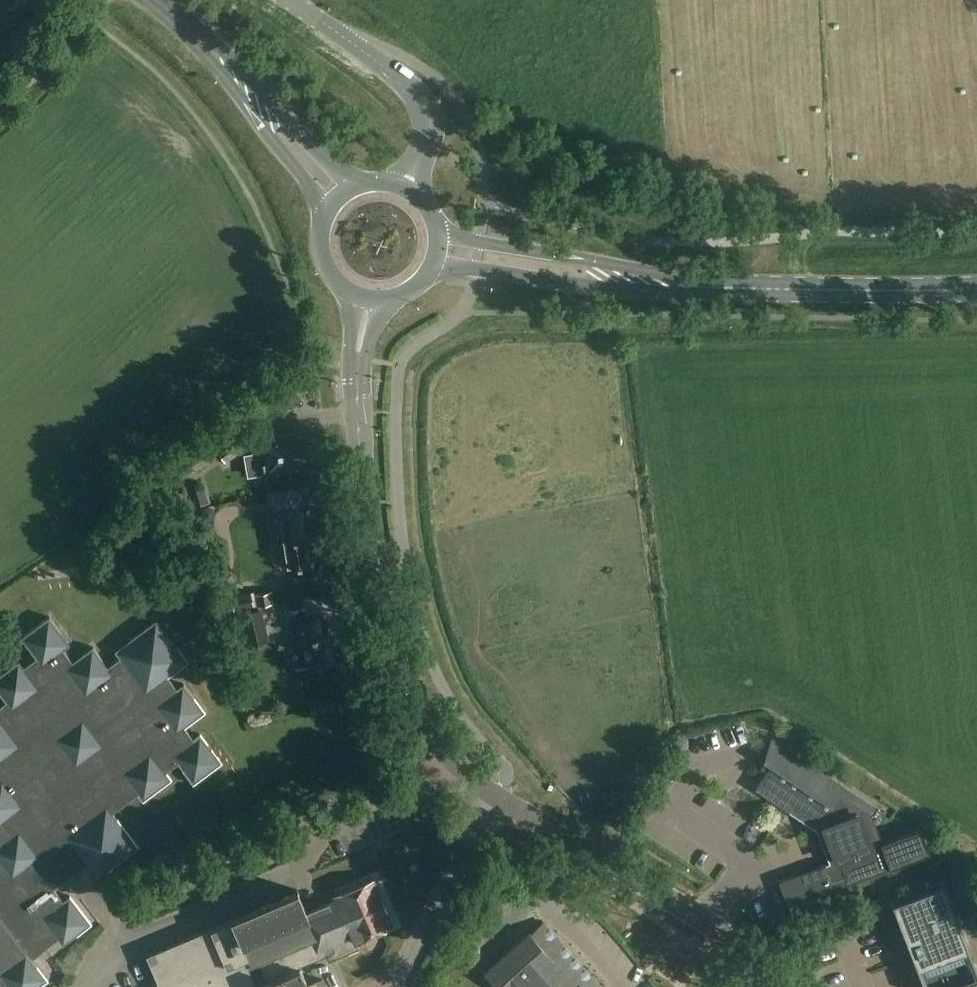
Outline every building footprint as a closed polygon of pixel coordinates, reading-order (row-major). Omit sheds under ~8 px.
[(247,427),(217,448),(226,460),(256,440),(247,427)] [(258,439),(264,472),(300,465),(298,450),(300,449),(297,432),(258,439)] [(195,469),(200,465),(194,455),(188,458),(195,469)] [(273,511),(277,540),(284,540),(288,569),(313,566),(310,537),(305,537),(301,509),(285,512),(283,492),(267,494),(268,502),(276,511),(273,511)] [(273,595),(272,591),(255,594),(255,592),(251,592),(251,591),(231,595),(234,610),(257,605),(257,607),(291,600),(290,591),(273,595)] [(234,614),(241,646),(266,640),(258,608),(234,614)] [(221,611),(227,640),(237,637),(230,609),(221,611)] [(322,634),(317,615),(292,621),(296,640),(303,639),(308,668),(334,661),(327,634),(322,634)] [(62,650),(69,645),(49,617),(21,638),(36,658),(24,668),(19,661),(0,675),(0,694),(6,702),(0,706),(0,986),(34,986),(47,977),(32,957),(58,938),(63,944),(90,924),(69,896),(63,901),(53,888),(86,864),(96,877),(137,846),(107,806),(133,786),(143,800),(171,779),(165,772),(178,763),(193,783),(221,762),(200,734),(193,740),(184,727),(204,712),(183,684),(176,689),(167,676),(187,661),(156,620),(115,651),(120,658),(108,668),(92,647),(72,662),(62,650)] [(767,771),(755,789),(789,813),(817,831),(821,842),(825,853),(829,863),(778,882),(781,890),(788,908),(789,910),(836,893),(835,889),(930,854),(920,829),(885,842),(883,843),(875,846),(864,816),(872,813),(875,809),(772,740),(764,762),(770,766),(767,771)] [(161,986),(255,986),(248,969),(246,965),(258,960),(260,964),(267,980),(261,983),(262,986),(327,986),(325,982),(323,978),(308,985),(306,985),(297,965),(299,964),(326,953),(329,960),(359,947),(356,940),(393,924),(386,908),(378,912),(372,898),(380,894),(373,879),(335,895),(336,899),(329,902),(323,904),(306,911),(297,889),(231,917),(233,920),(148,955),(161,986)] [(909,943),(913,942),(917,953),(911,956),(912,956),(913,959),(914,958),(916,962),(915,962),(920,973),(920,972),(924,982),(920,984),(921,986),(925,984),(926,986),(949,986),(951,986),(964,981),(972,978),(976,976),(972,964),(967,951),(942,886),(940,886),(939,885),(925,891),(925,892),(916,896),(914,892),(911,894),(912,897),(910,898),(910,897),(895,903),(896,904),(894,904),(899,919),(896,920),(897,922),(900,921),(904,932),(907,940),(908,940),(909,943)] [(543,922),(530,934),(529,933),(485,972),(498,986),(594,986),(593,986),(597,982),(543,922)]
